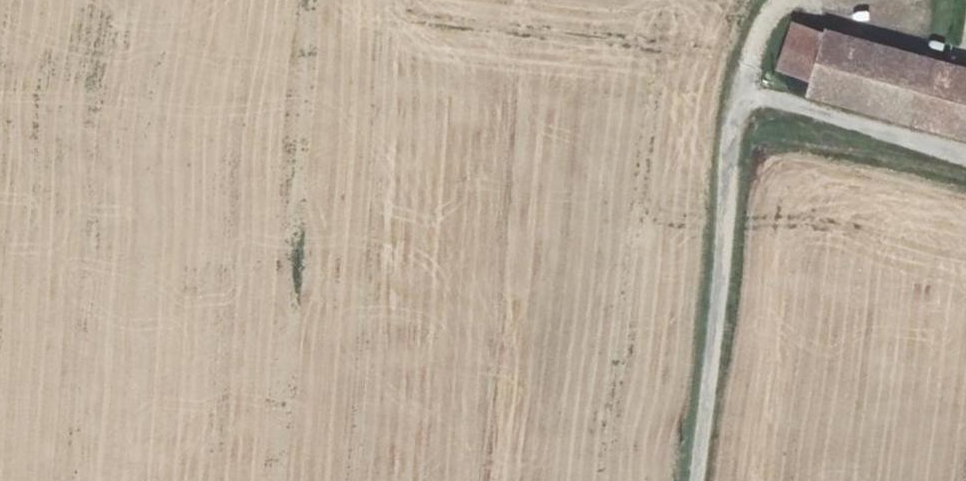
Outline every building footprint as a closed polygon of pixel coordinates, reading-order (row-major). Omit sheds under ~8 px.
[(779,83),(808,92),(823,38),(794,30),(779,83)] [(918,66),(848,45),(823,38),(808,92),(806,101),(854,115),(965,149),(965,81),(958,79),(918,66)]
